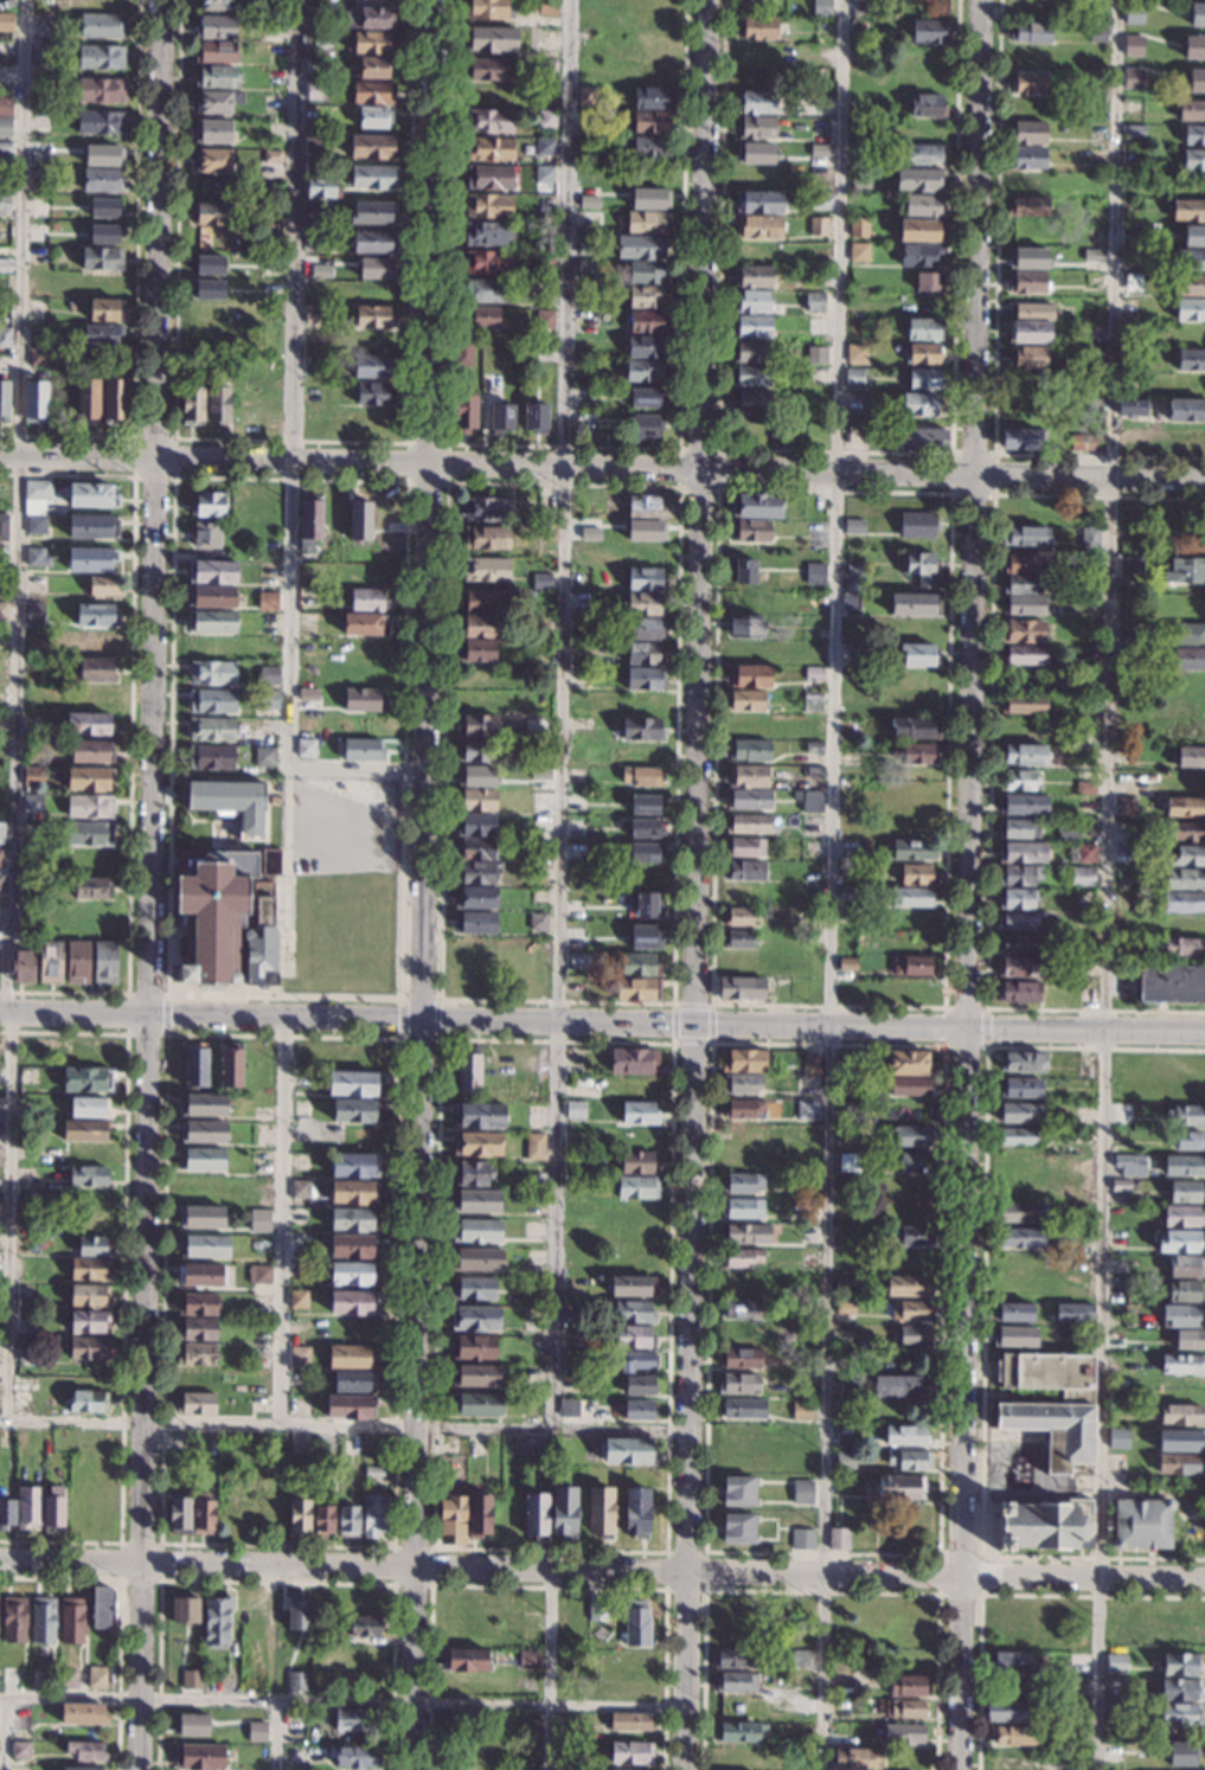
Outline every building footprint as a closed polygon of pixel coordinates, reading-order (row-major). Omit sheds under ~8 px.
[(196,9),(196,0),(232,0),(232,11),(196,9)] [(464,20),(465,0),(515,0),(514,11),(513,11),(513,19),(506,19),(506,20),(464,20)] [(531,12),(531,0),(558,0),(558,17),(537,15),(537,13),(531,12)] [(813,15),(814,0),(830,0),(829,15),(813,15)] [(1126,21),(1126,1),(1143,1),(1143,21),(1126,21)] [(1190,1),(1204,2),(1204,24),(1190,24),(1190,17),(1186,17),(1186,8),(1190,8),(1190,1)] [(749,15),(732,15),(732,5),(749,5),(749,15)] [(872,19),(852,19),(852,5),(872,5),(872,19)] [(387,11),(393,11),(393,28),(345,27),(345,9),(360,9),(360,8),(389,8),(387,11)] [(12,33),(0,32),(0,13),(12,13),(12,33)] [(126,38),(79,38),(79,15),(126,15),(126,38)] [(235,39),(196,38),(196,26),(200,26),(200,17),(235,17),(235,39)] [(775,39),(744,40),(744,39),(739,39),(739,27),(742,27),(743,17),(776,17),(775,39)] [(286,31),(268,31),(268,19),(286,20),(286,31)] [(869,32),(852,32),(852,21),(869,21),(869,32)] [(947,44),(911,44),(911,21),(948,21),(947,44)] [(1050,44),(1026,44),(1026,41),(1009,41),(1009,23),(1051,24),(1050,44)] [(71,33),(62,33),(62,25),(71,25),(71,33)] [(1107,43),(1089,43),(1089,25),(1107,26),(1107,43)] [(515,51),(499,51),(499,53),(475,53),(475,51),(464,51),(464,27),(515,27),(515,51)] [(389,43),(392,43),(392,54),(354,54),(354,32),(389,32),(389,43)] [(1126,54),(1126,34),(1143,34),(1143,54),(1126,54)] [(1185,34),(1204,35),(1204,58),(1185,58),(1185,47),(1181,47),(1181,40),(1185,40),(1185,34)] [(32,61),(48,62),(48,42),(33,41),(32,61)] [(235,64),(194,63),(194,51),(199,51),(200,41),(235,41),(235,64)] [(124,70),(94,71),(94,69),(78,69),(78,45),(124,45),(124,70)] [(387,79),(359,79),(359,76),(353,76),(353,69),(359,69),(359,58),(387,58),(387,79)] [(502,81),(470,79),(470,82),(464,82),(464,58),(502,58),(502,81)] [(1,86),(0,86),(0,65),(12,65),(12,84),(1,84),(1,86)] [(235,72),(241,72),(241,83),(235,83),(235,90),(199,89),(199,86),(194,86),(194,76),(199,76),(199,66),(235,66),(235,72)] [(1124,88),(1124,66),(1142,66),(1142,88),(1124,88)] [(1188,68),(1204,68),(1204,91),(1188,90),(1188,83),(1185,83),(1185,75),(1188,75),(1188,68)] [(1045,94),(1030,94),(1030,96),(1015,96),(1015,94),(1011,94),(1011,81),(1014,81),(1014,72),(1045,72),(1045,94)] [(122,102),(105,102),(105,104),(94,104),(94,103),(77,103),(77,78),(123,79),(122,102)] [(387,91),(392,91),(392,104),(352,103),(353,83),(387,83),(387,91)] [(595,104),(578,104),(578,86),(596,86),(595,104)] [(672,109),(634,109),(635,86),(673,88),(672,109)] [(243,91),(242,104),(231,103),(231,114),(194,113),(194,91),(243,91)] [(774,115),(756,115),(756,116),(743,116),(743,114),(736,114),(737,100),(741,100),(741,92),(774,92),(774,115)] [(935,96),(942,96),(942,107),(946,107),(946,118),(909,118),(910,94),(935,94),(935,96)] [(11,116),(0,116),(0,95),(11,96),(11,116)] [(1178,101),(1204,102),(1204,120),(1201,120),(1201,121),(1178,121),(1178,101)] [(387,111),(391,111),(391,127),(386,127),(386,129),(358,129),(358,124),(355,124),(355,117),(358,117),(359,108),(387,108),(387,111)] [(512,134),(468,134),(468,110),(513,111),(512,134)] [(556,129),(537,129),(538,110),(556,110),(556,129)] [(123,135),(104,134),(104,136),(91,136),(91,134),(77,134),(77,111),(123,113),(123,135)] [(666,121),(672,122),(672,133),(633,133),(633,113),(666,113),(666,121)] [(774,118),(773,139),(756,139),(756,140),(742,140),(742,139),(737,139),(737,127),(741,127),(741,117),(774,118)] [(231,143),(198,143),(198,142),(194,142),(194,120),(231,121),(231,143)] [(1045,123),(1045,143),(1009,143),(1009,130),(1014,130),(1014,122),(1045,123)] [(1143,139),(1126,139),(1127,124),(1143,126),(1143,139)] [(1184,124),(1204,125),(1204,146),(1182,146),(1184,124)] [(396,158),(385,158),(385,160),(364,160),(364,158),(350,158),(351,135),(396,136),(396,158)] [(666,147),(669,147),(669,158),(633,158),(633,137),(666,137),(666,147)] [(512,161),(467,161),(467,139),(513,139),(512,161)] [(553,154),(536,154),(536,139),(555,140),(553,154)] [(9,162),(0,162),(0,142),(11,142),(9,162)] [(776,145),(789,145),(789,156),(776,156),(775,165),(738,163),(738,152),(743,152),(743,142),(776,142),(776,145)] [(120,153),(123,153),(123,167),(114,167),(114,168),(105,168),(105,166),(81,166),(82,143),(120,145),(120,153)] [(810,143),(829,143),(831,156),(810,155),(810,143)] [(944,165),(929,165),(929,166),(900,166),(900,159),(905,159),(906,146),(946,146),(944,165)] [(1044,167),(1008,167),(1008,147),(1044,147),(1044,167)] [(230,150),(230,173),(198,173),(198,171),(194,171),(194,150),(199,150),(199,149),(230,150)] [(52,163),(40,162),(31,163),(32,150),(52,150),(52,163)] [(1182,150),(1204,150),(1204,169),(1177,169),(1177,161),(1182,161),(1182,150)] [(281,152),(281,163),(263,162),(263,152),(281,152)] [(555,181),(536,181),(536,165),(555,165),(555,181)] [(396,188),(386,188),(386,191),(364,191),(364,188),(351,188),(351,166),(397,166),(396,188)] [(512,190),(495,190),(495,191),(483,191),(483,190),(466,190),(467,167),(512,167),(512,190)] [(118,178),(123,178),(123,192),(108,193),(108,192),(83,192),(83,169),(120,169),(118,178)] [(944,180),(940,180),(938,192),(931,191),(931,193),(909,192),(909,191),(896,191),(896,169),(944,169),(944,180)] [(335,187),(340,187),(340,199),(306,199),(307,177),(335,177),(335,187)] [(665,195),(668,195),(668,209),(633,207),(633,187),(665,187),(665,195)] [(782,213),(736,212),(736,192),(782,193),(782,213)] [(8,213),(0,213),(0,193),(8,193),(8,213)] [(828,210),(808,210),(809,193),(828,193),(828,210)] [(511,218),(496,218),(496,219),(485,219),(485,217),(466,217),(466,194),(512,194),(511,218)] [(581,194),(598,194),(598,206),(579,206),(581,194)] [(940,205),(943,205),(943,217),(904,217),(904,195),(940,195),(940,205)] [(1047,200),(1050,200),(1050,210),(1047,210),(1047,214),(1008,214),(1008,203),(1012,204),(1012,197),(1047,197),(1047,200)] [(90,217),(90,198),(117,199),(117,207),(122,207),(121,217),(116,217),(116,218),(90,217)] [(1172,200),(1204,200),(1204,222),(1201,222),(1201,223),(1185,223),(1186,220),(1171,220),(1171,213),(1168,213),(1168,206),(1172,206),(1172,200)] [(395,225),(350,224),(350,213),(353,213),(353,203),(396,203),(395,225)] [(230,225),(191,225),(192,213),(196,213),(196,204),(231,204),(230,225)] [(669,224),(668,224),(668,235),(627,235),(627,231),(624,231),(624,214),(627,214),(627,212),(669,213),(669,224)] [(781,222),(783,222),(783,230),(781,230),(781,239),(736,238),(736,216),(781,216),(781,222)] [(827,237),(808,237),(808,218),(827,218),(827,237)] [(867,237),(850,237),(850,219),(867,219),(867,237)] [(942,242),(899,242),(899,220),(943,222),(942,242)] [(57,231),(49,231),(50,222),(57,223),(57,231)] [(511,224),(511,245),(494,245),(494,248),(483,248),(483,245),(464,245),(464,223),(511,224)] [(117,226),(123,226),(122,237),(116,237),(116,245),(89,244),(90,225),(117,225),(117,226)] [(1122,245),(1139,246),(1140,226),(1123,225),(1122,245)] [(1204,246),(1204,225),(1184,225),(1183,246),(1204,246)] [(396,252),(353,252),(353,231),(396,232),(396,252)] [(668,246),(664,246),(664,259),(656,259),(656,261),(634,261),(634,258),(616,258),(616,236),(668,237),(668,246)] [(261,246),(251,246),(251,237),(261,237),(261,246)] [(869,262),(850,262),(850,244),(869,244),(869,262)] [(942,256),(936,256),(936,267),(899,267),(899,244),(942,245),(942,256)] [(122,271),(81,270),(81,248),(123,249),(122,271)] [(1014,248),(1046,248),(1046,269),(1014,268),(1014,265),(1009,267),(1009,249),(1013,249),(1014,248)] [(1083,249),(1103,249),(1103,261),(1084,261),(1083,249)] [(1175,249),(1204,250),(1204,271),(1175,270),(1175,249)] [(509,275),(494,275),(494,276),(482,276),(482,274),(464,274),(464,251),(511,252),(509,275)] [(222,274),(194,274),(194,264),(191,264),(191,256),(194,256),(194,254),(223,255),(222,274)] [(389,267),(396,267),(396,278),(352,277),(352,256),(390,256),(389,267)] [(8,272),(0,272),(0,259),(8,259),(8,272)] [(594,280),(577,278),(577,262),(591,262),(595,262),(594,280)] [(667,284),(629,284),(629,262),(667,263),(667,284)] [(330,264),(311,265),(311,277),(331,276),(330,264)] [(770,288),(752,288),(752,289),(733,288),(733,267),(770,267),(770,288)] [(1045,281),(1049,281),(1049,290),(1045,290),(1045,294),(1008,293),(1008,280),(1013,280),(1013,270),(1045,270),(1045,281)] [(942,291),(914,291),(915,274),(942,274),(942,291)] [(1141,275),(1141,291),(1123,291),(1124,275),(1141,275)] [(1174,275),(1204,275),(1204,296),(1174,295),(1174,275)] [(223,300),(193,299),(193,296),(188,296),(188,287),(194,287),(194,278),(224,280),(223,300)] [(509,281),(509,303),(466,302),(466,280),(509,281)] [(555,293),(537,293),(537,282),(555,282),(555,293)] [(661,297),(665,297),(665,308),(629,308),(629,301),(626,301),(626,290),(629,290),(629,287),(661,287),(661,297)] [(769,314),(763,314),(763,312),(752,312),(751,314),(735,313),(735,301),(739,301),(739,290),(769,291),(769,314)] [(823,313),(806,312),(806,293),(825,293),(823,313)] [(1177,299),(1204,300),(1204,322),(1175,321),(1177,299)] [(123,322),(89,322),(89,301),(123,301),(123,322)] [(1052,310),(1059,310),(1059,320),(1014,319),(1014,303),(1052,304),(1052,310)] [(305,322),(319,322),(319,305),(306,305),(305,322)] [(389,315),(393,315),(393,328),(355,328),(355,306),(389,307),(389,315)] [(498,328),(464,328),(466,307),(498,307),(498,328)] [(553,328),(536,328),(536,310),(555,310),(553,328)] [(661,321),(665,321),(665,332),(661,331),(661,334),(629,333),(630,312),(661,312),(661,321)] [(770,318),(769,338),(732,338),(732,325),(737,325),(737,316),(770,318)] [(825,335),(807,335),(808,318),(825,318),(825,335)] [(938,326),(942,326),(942,341),(936,341),(936,342),(923,342),(923,340),(906,340),(908,320),(938,320),(938,326)] [(1049,344),(1008,342),(1009,321),(1050,322),(1049,344)] [(122,335),(117,335),(117,346),(83,346),(83,325),(122,325),(122,335)] [(11,347),(0,347),(0,327),(11,327),(11,347)] [(661,347),(665,347),(665,358),(628,358),(628,336),(661,338),(661,347)] [(473,366),(454,366),(454,341),(473,341),(473,366)] [(770,363),(732,363),(732,351),(737,351),(737,341),(770,341),(770,363)] [(867,346),(871,346),(871,352),(866,352),(866,364),(846,364),(846,345),(867,345),(867,346)] [(938,354),(943,354),(943,364),(938,364),(938,365),(909,365),(909,358),(903,358),(903,351),(909,352),(909,345),(938,345),(938,354)] [(1046,352),(1049,352),(1049,359),(1045,359),(1045,367),(1009,367),(1009,357),(1014,357),(1014,346),(1046,346),(1046,352)] [(1102,361),(1082,361),(1083,348),(1102,348),(1102,361)] [(57,370),(44,370),(44,367),(30,367),(30,349),(57,349),(57,370)] [(1178,349),(1204,351),(1204,373),(1178,372),(1178,349)] [(387,359),(393,359),(392,377),(389,377),(389,378),(353,378),(353,355),(387,357),(387,359)] [(661,379),(652,379),(652,381),(626,381),(626,361),(662,361),(661,379)] [(769,386),(732,386),(733,373),(736,373),(736,366),(769,366),(769,386)] [(826,385),(809,385),(809,367),(826,367),(826,385)] [(864,387),(846,386),(846,368),(864,370),(864,387)] [(938,379),(943,379),(942,389),(908,389),(908,384),(900,384),(900,377),(909,377),(909,370),(938,371),(938,379)] [(98,425),(76,425),(76,379),(98,379),(98,425)] [(126,421),(115,421),(115,425),(102,425),(103,379),(126,379),(126,421)] [(9,422),(0,422),(0,381),(9,381),(9,422)] [(45,424),(24,424),(25,381),(46,383),(45,424)] [(389,392),(392,392),(392,405),(357,405),(357,383),(389,384),(389,392)] [(204,422),(193,421),(193,425),(181,425),(182,386),(204,387),(204,422)] [(229,422),(207,422),(207,387),(229,387),(229,422)] [(661,390),(665,390),(665,399),(660,399),(659,408),(629,406),(629,399),(628,399),(628,395),(630,395),(630,387),(661,389),(661,390)] [(769,412),(755,412),(755,415),(741,415),(741,412),(737,412),(737,391),(769,391),(769,412)] [(936,404),(940,404),(940,415),(936,415),(936,417),(902,416),(902,393),(936,395),(936,404)] [(476,429),(469,429),(469,435),(454,435),(454,395),(476,396),(476,429)] [(1146,400),(1149,400),(1149,410),(1145,409),(1143,416),(1134,416),(1134,419),(1127,418),(1127,416),(1117,416),(1119,398),(1146,398),(1146,400)] [(1167,400),(1204,400),(1204,421),(1167,421),(1167,400)] [(547,432),(533,432),(533,430),(523,430),(524,402),(549,403),(547,432)] [(513,431),(504,431),(504,434),(491,434),(491,430),(488,430),(489,403),(514,404),(513,431)] [(662,428),(660,428),(660,438),(632,438),(633,427),(630,427),(630,423),(633,423),(633,413),(664,415),(662,428)] [(947,450),(897,449),(897,429),(947,429),(947,450)] [(1046,440),(1039,440),(1039,450),(1000,449),(1001,429),(1046,429),(1046,440)] [(1101,451),(1071,450),(1071,449),(1071,434),(1101,435),(1101,451)] [(51,500),(44,500),(44,514),(25,514),(25,481),(51,482),(51,500)] [(111,494),(118,495),(118,508),(69,507),(69,483),(111,485),(111,494)] [(224,517),(188,517),(188,493),(224,493),(224,517)] [(765,495),(780,495),(780,517),(731,515),(731,506),(737,506),(737,495),(745,495),(745,494),(765,494),(765,495)] [(321,539),(315,539),(314,551),(299,551),(299,496),(321,496),(321,539)] [(371,541),(350,541),(350,496),(371,496),(371,541)] [(659,505),(666,505),(666,519),(628,518),(628,496),(659,496),(659,505)] [(509,521),(493,521),(493,522),(480,522),(480,520),(464,520),(464,499),(509,499),(509,521)] [(934,539),(899,538),(899,513),(935,514),(934,539)] [(7,541),(0,541),(0,515),(8,515),(7,541)] [(118,517),(117,540),(68,539),(68,515),(118,517)] [(45,533),(26,533),(26,517),(45,517),(45,533)] [(662,530),(666,530),(666,541),(628,541),(628,520),(662,521),(662,530)] [(769,532),(771,532),(771,540),(769,540),(769,543),(735,543),(735,540),(730,540),(730,521),(736,521),(736,520),(769,520),(769,532)] [(864,534),(844,534),(844,520),(864,520),(864,534)] [(219,550),(192,550),(193,521),(220,521),(219,550)] [(581,538),(581,525),(600,525),(600,538),(581,538)] [(508,537),(512,537),(512,544),(508,544),(508,550),(493,550),(493,552),(479,551),(479,550),(463,549),(463,526),(508,527),(508,537)] [(1047,546),(1030,546),(1030,547),(1020,547),(1020,546),(1001,545),(1001,534),(1008,534),(1008,526),(1049,527),(1047,546)] [(1098,551),(1081,550),(1081,527),(1098,528),(1098,551)] [(117,564),(111,564),(110,572),(68,571),(68,547),(117,549),(117,564)] [(44,557),(51,557),(51,566),(26,566),(26,549),(44,550),(44,557)] [(743,558),(757,558),(756,584),(735,584),(735,573),(730,573),(730,552),(743,552),(743,558)] [(934,562),(938,562),(938,576),(932,576),(931,588),(917,588),(917,575),(898,573),(899,565),(904,565),(905,553),(934,553),(934,562)] [(1041,573),(1004,573),(1004,564),(1007,564),(1007,556),(1043,556),(1041,573)] [(508,559),(508,582),(493,582),(493,583),(480,583),(480,582),(463,582),(463,558),(508,559)] [(1169,558),(1204,559),(1204,584),(1169,583),(1164,582),(1164,571),(1169,571),(1169,558)] [(236,563),(236,584),(188,583),(188,562),(236,563)] [(825,585),(805,585),(805,563),(826,564),(825,585)] [(864,592),(846,591),(846,566),(865,566),(864,592)] [(661,578),(665,578),(665,590),(627,589),(627,569),(661,569),(661,578)] [(551,575),(551,591),(531,591),(531,575),(551,575)] [(117,584),(122,584),(122,597),(102,596),(102,601),(90,601),(90,596),(85,596),(85,577),(117,577),(117,584)] [(1041,595),(1002,594),(1004,584),(1007,584),(1007,577),(1041,577),(1041,595)] [(233,608),(188,608),(188,586),(233,586),(233,608)] [(383,598),(386,598),(386,611),(350,610),(351,590),(383,590),(383,598)] [(498,613),(462,613),(462,601),(466,601),(466,591),(498,591),(498,613)] [(276,610),(257,610),(257,594),(276,594),(276,610)] [(659,595),(659,602),(664,602),(664,615),(627,615),(627,594),(659,595)] [(860,610),(841,610),(841,595),(860,595),(860,610)] [(940,616),(890,616),(890,595),(941,595),(940,616)] [(1041,615),(1006,615),(1007,596),(1043,596),(1041,615)] [(114,615),(117,615),(117,627),(76,627),(76,604),(114,605),(114,615)] [(236,634),(187,633),(187,610),(236,610),(236,634)] [(385,623),(379,623),(379,635),(341,635),(342,615),(385,615),(385,623)] [(495,637),(460,636),(460,616),(495,616),(495,637)] [(658,618),(658,627),(664,627),(662,640),(627,640),(627,618),(658,618)] [(763,640),(729,639),(729,618),(763,618),(763,640)] [(1043,643),(1001,642),(1001,620),(1044,621),(1043,643)] [(1171,623),(1204,623),(1204,647),(1169,646),(1171,623)] [(113,634),(118,634),(118,652),(113,652),(113,654),(78,653),(79,631),(113,631),(113,634)] [(495,641),(495,661),(457,661),(459,640),(495,641)] [(659,653),(662,653),(662,665),(627,665),(627,643),(659,643),(659,653)] [(935,649),(938,649),(938,665),(934,665),(934,667),(902,666),(902,655),(898,655),(898,644),(935,644),(935,649)] [(1046,665),(1006,663),(1006,646),(1046,646),(1046,665)] [(1172,648),(1204,649),(1204,670),(1172,669),(1172,648)] [(38,658),(38,671),(23,669),(23,658),(38,658)] [(113,667),(114,667),(114,682),(78,681),(78,658),(113,659),(113,667)] [(235,663),(235,685),(218,685),(218,686),(205,686),(205,685),(190,684),(190,662),(235,663)] [(770,688),(729,688),(729,666),(770,666),(770,688)] [(277,686),(259,686),(259,667),(277,667),(277,686)] [(822,681),(805,681),(805,667),(822,667),(822,681)] [(659,679),(664,679),(664,690),(627,690),(627,668),(659,668),(659,679)] [(299,699),(299,687),(319,687),(318,699),(299,699)] [(233,713),(218,713),(218,714),(205,714),(205,713),(188,712),(190,690),(235,691),(233,713)] [(378,698),(386,698),(385,712),(344,712),(344,690),(378,690),(378,698)] [(278,710),(259,710),(259,691),(278,691),(278,710)] [(763,711),(725,711),(725,692),(763,692),(763,711)] [(821,712),(803,712),(803,693),(821,693),(821,712)] [(1045,714),(1000,714),(1000,701),(1005,701),(1005,695),(1045,697),(1045,714)] [(1095,698),(1095,711),(1076,710),(1077,698),(1095,698)] [(110,724),(114,724),(114,736),(66,735),(66,713),(110,713),(110,724)] [(495,737),(457,737),(457,724),(462,724),(462,716),(495,716),(495,737)] [(233,740),(217,740),(217,743),(204,743),(204,740),(188,740),(188,717),(233,718),(233,740)] [(659,727),(664,727),(664,738),(659,738),(659,740),(621,739),(622,718),(659,719),(659,727)] [(938,739),(891,738),(891,727),(890,727),(890,718),(938,718),(938,739)] [(379,749),(384,749),(384,762),(342,761),(342,739),(379,739),(379,749)] [(314,757),(296,757),(296,740),(314,740),(314,757)] [(494,762),(457,762),(457,749),(462,749),(463,740),(494,740),(494,762)] [(769,762),(743,762),(743,759),(729,759),(729,740),(769,740),(769,762)] [(1046,751),(1049,751),(1049,757),(1045,757),(1045,763),(1004,763),(1004,742),(1046,743),(1046,751)] [(113,763),(70,763),(71,743),(113,743),(113,763)] [(821,753),(805,753),(805,743),(821,743),(821,753)] [(233,769),(216,769),(216,771),(204,771),(204,769),(188,769),(188,745),(233,746),(233,769)] [(936,746),(936,763),(932,763),(932,765),(899,765),(899,745),(936,746)] [(1177,748),(1204,749),(1204,768),(1177,767),(1177,748)] [(495,787),(457,787),(457,776),(454,776),(455,764),(495,764),(495,787)] [(43,768),(43,787),(24,787),(24,767),(43,768)] [(770,767),(769,778),(767,778),(767,788),(728,787),(728,767),(770,767)] [(821,777),(802,777),(802,767),(821,767),(821,777)] [(664,787),(630,787),(630,782),(621,782),(621,768),(664,768),(664,787)] [(113,790),(102,790),(102,793),(79,793),(79,790),(65,790),(66,769),(113,770),(113,790)] [(1033,790),(999,790),(999,781),(1004,781),(1004,770),(1034,770),(1033,790)] [(1095,796),(1073,795),(1073,794),(1068,794),(1068,783),(1075,783),(1075,781),(1095,782),(1095,796)] [(263,841),(238,841),(238,810),(237,810),(233,816),(216,816),(212,810),(186,810),(186,782),(263,783),(263,841)] [(495,812),(456,810),(456,799),(462,799),(462,790),(495,790),(495,812)] [(770,791),(770,809),(728,809),(728,797),(730,797),(731,790),(770,791)] [(822,814),(802,813),(802,800),(791,800),(791,791),(822,791),(822,814)] [(658,796),(664,796),(664,807),(658,807),(658,813),(629,813),(629,793),(658,793),(658,796)] [(43,814),(23,814),(24,795),(43,795),(43,814)] [(111,819),(95,819),(95,821),(83,821),(83,817),(66,817),(66,795),(111,796),(111,819)] [(1047,815),(1002,814),(1002,812),(999,812),(999,795),(1047,796),(1047,815)] [(280,796),(278,806),(269,806),(269,796),(280,796)] [(1134,815),(1114,815),(1114,797),(1134,797),(1134,815)] [(1204,817),(1166,816),(1166,797),(1204,799),(1204,817)] [(495,836),(456,836),(456,823),(461,823),(461,815),(495,815),(495,836)] [(769,826),(773,826),(773,834),(725,833),(725,822),(729,823),(730,815),(769,816),(769,826)] [(658,826),(661,826),(661,828),(664,828),(662,835),(656,835),(656,838),(628,836),(629,817),(658,817),(658,826)] [(1030,820),(1030,821),(1038,821),(1037,838),(1030,838),(1030,839),(1002,839),(1002,838),(998,838),(998,831),(1002,831),(1002,819),(1030,820)] [(110,847),(66,846),(66,822),(111,823),(110,847)] [(1077,841),(1058,841),(1058,822),(1077,822),(1077,841)] [(1164,822),(1204,823),(1204,827),(1204,841),(1194,840),(1194,842),(1180,842),(1180,840),(1169,840),(1169,829),(1164,829),(1164,822)] [(493,860),(455,860),(455,846),(460,847),(460,839),(493,839),(493,860)] [(763,839),(763,858),(724,857),(724,847),(729,847),(729,839),(763,839)] [(658,844),(664,844),(664,855),(656,855),(656,860),(629,860),(629,840),(658,841),(658,844)] [(930,848),(935,848),(935,860),(883,860),(883,849),(891,849),(892,841),(930,841),(930,848)] [(1044,864),(1002,864),(1002,861),(996,861),(996,849),(1002,849),(1002,842),(1045,842),(1044,864)] [(1095,862),(1069,862),(1069,846),(1077,846),(1077,845),(1095,845),(1095,862)] [(1174,846),(1204,847),(1204,866),(1166,866),(1166,858),(1174,858),(1174,846)] [(280,876),(262,876),(262,849),(280,849),(280,876)] [(256,878),(249,878),(248,928),(238,928),(237,974),(239,980),(237,983),(232,987),(227,986),(193,986),(193,983),(175,983),(175,966),(184,966),(184,928),(175,928),(177,852),(256,852),(256,878)] [(764,880),(724,880),(724,870),(729,870),(730,861),(765,862),(764,880)] [(501,864),(501,874),(494,874),(494,884),(456,884),(456,871),(460,871),(460,862),(501,864)] [(930,872),(935,872),(935,885),(912,885),(912,887),(903,887),(903,885),(899,885),(899,879),(891,879),(891,866),(899,866),(899,865),(931,865),(930,872)] [(1041,880),(1032,880),(1032,886),(998,886),(999,874),(1002,876),(1002,866),(1041,867),(1041,880)] [(1094,886),(1071,886),(1071,868),(1094,868),(1094,886)] [(1164,870),(1204,871),(1204,879),(1204,888),(1192,887),(1192,891),(1164,890),(1164,870)] [(110,899),(73,899),(75,877),(111,878),(110,899)] [(274,930),(277,930),(276,987),(268,987),(268,989),(258,989),(258,987),(244,987),(245,941),(243,939),(243,932),(245,930),(255,930),(255,883),(274,884),(274,930)] [(495,910),(453,910),(453,894),(459,896),(459,887),(495,889),(495,910)] [(859,900),(840,899),(840,889),(859,889),(859,900)] [(930,892),(934,892),(934,898),(930,898),(930,906),(890,906),(890,894),(883,894),(883,889),(930,889),(930,892)] [(1032,890),(1032,891),(1036,891),(1036,902),(1033,902),(1033,910),(998,909),(998,897),(1002,897),(1002,889),(1032,890)] [(655,891),(655,902),(661,902),(660,916),(635,916),(635,890),(655,891)] [(1095,909),(1076,909),(1077,891),(1095,891),(1095,909)] [(1204,902),(1204,911),(1198,911),(1198,913),(1161,912),(1162,892),(1204,892),(1204,902)] [(751,913),(759,913),(759,921),(751,921),(751,926),(724,926),(725,919),(728,919),(728,909),(751,910),(751,913)] [(494,913),(494,935),(454,934),(454,922),(459,922),(460,912),(494,913)] [(547,930),(528,930),(528,913),(547,913),(547,930)] [(1036,915),(1036,930),(1001,930),(1002,913),(1036,915)] [(656,936),(661,936),(661,948),(629,947),(630,923),(658,924),(656,936)] [(750,937),(757,937),(757,943),(750,943),(750,948),(724,948),(724,939),(726,939),(726,931),(750,931),(750,937)] [(1037,953),(996,953),(998,941),(1002,941),(1002,936),(1037,936),(1037,953)] [(1155,938),(1204,939),(1204,943),(1204,956),(1187,956),(1187,957),(1177,957),(1177,956),(1162,955),(1162,948),(1155,947),(1155,938)] [(63,983),(38,983),(39,942),(63,942),(63,983)] [(88,985),(66,985),(66,942),(89,942),(88,985)] [(116,985),(94,985),(95,942),(117,942),(116,985)] [(33,983),(12,982),(12,950),(33,950),(33,983)] [(588,968),(570,968),(570,954),(588,954),(588,968)] [(654,964),(659,964),(659,975),(620,975),(620,955),(654,955),(654,964)] [(930,967),(934,967),(934,976),(903,976),(903,975),(892,974),(892,956),(930,957),(930,967)] [(1039,976),(1028,976),(1028,977),(1001,977),(1001,976),(996,976),(998,964),(1001,964),(1001,957),(1040,958),(1039,976)] [(857,970),(838,970),(838,958),(857,960),(857,970)] [(1204,994),(1203,993),(1203,1003),(1192,1003),(1192,1005),(1165,1005),(1165,1002),(1136,1002),(1137,966),(1191,966),(1191,964),(1204,964),(1204,994)] [(658,980),(658,1001),(615,1000),(616,979),(658,980)] [(764,980),(764,1001),(718,1001),(718,979),(764,980)] [(1039,1002),(996,1001),(998,988),(1001,988),(1001,981),(1039,982),(1039,1002)] [(206,1088),(196,1088),(196,1090),(187,1090),(187,1088),(184,1088),(185,1048),(194,1048),(194,1043),(206,1043),(206,1088)] [(241,1089),(230,1089),(230,1090),(223,1090),(223,1088),(218,1088),(219,1048),(230,1048),(230,1044),(242,1044),(241,1089)] [(479,1095),(456,1095),(457,1048),(479,1048),(479,1095)] [(658,1075),(609,1075),(609,1050),(658,1051),(658,1075)] [(768,1052),(768,1064),(765,1064),(765,1073),(720,1072),(720,1062),(726,1062),(726,1051),(768,1052)] [(927,1076),(887,1076),(887,1051),(928,1051),(927,1076)] [(1044,1060),(1046,1060),(1046,1067),(1044,1067),(1044,1073),(1027,1072),(1027,1075),(1017,1073),(1017,1072),(1004,1072),(1004,1052),(1044,1053),(1044,1060)] [(821,1072),(802,1072),(802,1056),(821,1056),(821,1072)] [(111,1091),(62,1091),(63,1069),(111,1069),(111,1091)] [(382,1085),(376,1085),(376,1097),(368,1097),(368,1099),(345,1098),(345,1097),(327,1097),(327,1071),(382,1072),(382,1085)] [(761,1076),(761,1091),(755,1091),(755,1096),(722,1095),(722,1083),(729,1083),(729,1075),(761,1076)] [(841,1085),(834,1085),(834,1077),(842,1077),(841,1085)] [(929,1088),(932,1088),(932,1097),(889,1097),(889,1077),(929,1077),(929,1088)] [(1040,1098),(1004,1098),(1004,1097),(999,1097),(1000,1090),(1004,1090),(1005,1079),(1040,1079),(1040,1098)] [(224,1117),(180,1117),(181,1095),(225,1095),(224,1117)] [(104,1118),(70,1117),(70,1098),(104,1098),(104,1118)] [(378,1122),(367,1122),(367,1123),(345,1123),(345,1122),(333,1122),(333,1101),(379,1101),(378,1122)] [(763,1118),(723,1118),(723,1109),(726,1109),(726,1101),(764,1101),(763,1118)] [(583,1120),(566,1120),(566,1102),(583,1102),(583,1120)] [(815,1121),(796,1121),(796,1102),(816,1102),(815,1121)] [(653,1111),(658,1111),(658,1124),(621,1124),(621,1103),(653,1103),(653,1111)] [(1027,1104),(1040,1104),(1039,1122),(1027,1122),(1027,1123),(996,1122),(996,1114),(1000,1114),(1000,1103),(1027,1104)] [(505,1115),(507,1115),(507,1121),(504,1121),(504,1128),(487,1128),(487,1129),(463,1129),(463,1127),(453,1127),(453,1104),(505,1104),(505,1115)] [(1204,1124),(1172,1124),(1172,1121),(1164,1121),(1165,1110),(1173,1110),(1173,1107),(1204,1107),(1204,1124)] [(110,1121),(110,1141),(63,1141),(64,1121),(110,1121)] [(223,1142),(180,1142),(180,1122),(224,1122),(223,1142)] [(934,1140),(929,1140),(929,1147),(892,1147),(892,1141),(885,1141),(885,1128),(934,1128),(934,1140)] [(1036,1129),(1043,1129),(1041,1141),(1036,1141),(1036,1147),(995,1146),(995,1134),(999,1134),(1000,1128),(1036,1128),(1036,1129)] [(1090,1142),(1072,1142),(1073,1130),(1090,1130),(1090,1142)] [(1200,1150),(1174,1150),(1174,1131),(1200,1131),(1200,1150)] [(501,1146),(504,1146),(502,1152),(501,1152),(501,1156),(488,1156),(488,1159),(466,1159),(466,1156),(453,1156),(453,1134),(501,1134),(501,1146)] [(543,1160),(525,1160),(525,1134),(543,1134),(543,1160)] [(222,1172),(179,1171),(179,1149),(222,1150),(222,1172)] [(652,1161),(658,1161),(658,1174),(620,1174),(620,1169),(617,1169),(617,1162),(620,1162),(620,1153),(652,1153),(652,1161)] [(377,1178),(366,1178),(366,1180),(342,1179),(342,1178),(331,1176),(331,1154),(377,1155),(377,1178)] [(925,1166),(921,1166),(919,1173),(898,1173),(898,1154),(925,1154),(925,1166)] [(1145,1178),(1120,1178),(1120,1168),(1113,1168),(1113,1155),(1145,1155),(1145,1178)] [(1201,1157),(1201,1167),(1204,1167),(1204,1176),(1164,1175),(1164,1156),(1201,1157)] [(866,1175),(839,1175),(839,1160),(853,1160),(867,1160),(866,1175)] [(486,1166),(493,1166),(493,1178),(486,1178),(486,1187),(451,1186),(453,1162),(486,1162),(486,1166)] [(108,1180),(110,1180),(110,1185),(107,1185),(107,1186),(95,1186),(95,1188),(81,1188),(81,1186),(70,1186),(70,1166),(108,1167),(108,1180)] [(763,1174),(763,1191),(752,1191),(752,1194),(725,1194),(725,1191),(722,1191),(722,1181),(726,1181),(726,1174),(763,1174)] [(816,1189),(796,1189),(796,1176),(816,1176),(816,1189)] [(656,1198),(615,1198),(616,1178),(656,1178),(656,1198)] [(1128,1192),(1110,1192),(1110,1179),(1129,1180),(1128,1192)] [(314,1194),(309,1194),(309,1199),(291,1199),(291,1180),(314,1180),(314,1194)] [(377,1205),(366,1204),(366,1206),(342,1206),(342,1204),(329,1204),(329,1181),(377,1182),(377,1205)] [(1204,1203),(1168,1201),(1169,1181),(1204,1182),(1204,1203)] [(23,1198),(44,1197),(44,1188),(22,1189),(23,1198)] [(499,1213),(450,1213),(450,1191),(499,1192),(499,1213)] [(761,1219),(725,1219),(725,1214),(720,1214),(720,1206),(726,1206),(726,1200),(762,1200),(761,1219)] [(1039,1204),(1039,1223),(999,1223),(999,1203),(1039,1204)] [(1090,1217),(1072,1216),(1072,1205),(1090,1205),(1090,1217)] [(1198,1214),(1203,1214),(1203,1227),(1162,1226),(1162,1205),(1198,1206),(1198,1214)] [(223,1227),(180,1227),(180,1207),(223,1207),(223,1227)] [(377,1232),(365,1232),(365,1233),(342,1233),(342,1231),(331,1230),(331,1208),(377,1210),(377,1232)] [(270,1209),(249,1210),(250,1231),(270,1231),(270,1209)] [(500,1243),(482,1243),(482,1244),(469,1244),(469,1243),(451,1242),(453,1229),(457,1229),(459,1220),(500,1220),(500,1243)] [(769,1245),(724,1244),(724,1243),(719,1243),(719,1234),(725,1234),(725,1224),(769,1225),(769,1245)] [(932,1245),(927,1245),(927,1246),(891,1246),(891,1227),(932,1227),(932,1245)] [(1041,1246),(1025,1246),(1025,1249),(1011,1249),(1011,1248),(999,1246),(999,1227),(1041,1229),(1041,1246)] [(1198,1239),(1204,1239),(1204,1252),(1156,1252),(1156,1230),(1198,1231),(1198,1239)] [(227,1258),(179,1257),(179,1236),(227,1237),(227,1258)] [(377,1258),(366,1258),(366,1261),(344,1259),(344,1257),(331,1257),(331,1236),(377,1236),(377,1258)] [(105,1246),(110,1246),(110,1255),(105,1255),(105,1257),(78,1256),(78,1238),(105,1238),(105,1246)] [(501,1250),(501,1262),(505,1262),(505,1271),(451,1270),(451,1249),(501,1250)] [(761,1263),(755,1263),(755,1269),(724,1269),(724,1266),(720,1266),(720,1251),(723,1251),(723,1250),(762,1250),(761,1263)] [(1204,1278),(1168,1277),(1168,1256),(1204,1256),(1204,1278)] [(109,1259),(109,1282),(70,1281),(70,1258),(109,1259)] [(376,1285),(366,1285),(366,1287),(344,1287),(344,1284),(338,1284),(338,1287),(329,1287),(331,1262),(376,1263),(376,1285)] [(222,1271),(224,1271),(224,1278),(222,1278),(222,1288),(200,1287),(200,1290),(193,1290),(193,1287),(177,1287),(177,1264),(222,1265),(222,1271)] [(270,1268),(270,1284),(248,1283),(248,1266),(270,1268)] [(654,1297),(610,1297),(611,1276),(654,1277),(654,1297)] [(854,1277),(853,1290),(834,1290),(835,1276),(854,1277)] [(494,1278),(494,1301),(453,1301),(453,1277),(494,1278)] [(927,1285),(930,1285),(930,1297),(886,1297),(886,1277),(927,1277),(927,1285)] [(1197,1288),(1203,1289),(1201,1303),(1167,1302),(1168,1281),(1197,1281),(1197,1288)] [(109,1308),(70,1307),(70,1285),(109,1285),(109,1308)] [(307,1309),(289,1309),(289,1291),(307,1291),(307,1309)] [(376,1315),(365,1314),(365,1316),(341,1316),(341,1314),(329,1314),(329,1291),(376,1293),(376,1315)] [(216,1297),(219,1297),(219,1309),(216,1309),(216,1316),(178,1316),(178,1302),(182,1302),(182,1294),(216,1294),(216,1297)] [(762,1316),(750,1316),(750,1319),(724,1319),(724,1300),(763,1300),(762,1316)] [(853,1315),(835,1315),(835,1301),(854,1301),(853,1315)] [(649,1310),(654,1310),(654,1323),(614,1323),(614,1302),(649,1302),(649,1310)] [(927,1312),(930,1312),(930,1320),(891,1320),(891,1302),(927,1302),(927,1312)] [(1031,1322),(998,1322),(998,1303),(1031,1303),(1031,1322)] [(1092,1319),(1087,1319),(1087,1323),(1055,1323),(1055,1303),(1092,1304),(1092,1319)] [(1198,1314),(1201,1314),(1200,1328),(1160,1327),(1160,1304),(1198,1306),(1198,1314)] [(499,1320),(501,1320),(501,1327),(499,1327),(499,1332),(486,1330),(486,1333),(462,1333),(462,1332),(450,1330),(451,1308),(499,1308),(499,1320)] [(108,1323),(103,1323),(103,1334),(70,1334),(70,1312),(108,1312),(108,1323)] [(214,1341),(178,1341),(178,1327),(180,1327),(181,1320),(214,1320),(214,1341)] [(648,1335),(653,1335),(653,1348),(614,1348),(614,1327),(648,1327),(648,1335)] [(929,1346),(898,1346),(898,1340),(892,1340),(892,1330),(898,1332),(898,1327),(929,1327),(929,1346)] [(1036,1347),(996,1347),(996,1345),(993,1345),(993,1334),(998,1334),(998,1327),(1037,1328),(1036,1347)] [(1201,1340),(1204,1340),(1204,1351),(1173,1349),(1173,1342),(1167,1342),(1167,1330),(1201,1332),(1201,1340)] [(494,1348),(496,1348),(496,1355),(493,1355),(493,1360),(479,1360),(479,1361),(469,1361),(469,1359),(451,1359),(451,1335),(494,1336),(494,1348)] [(109,1361),(68,1361),(69,1352),(66,1352),(66,1343),(69,1343),(69,1338),(109,1339),(109,1361)] [(214,1366),(180,1365),(180,1364),(175,1364),(175,1354),(181,1354),(181,1342),(214,1343),(214,1366)] [(374,1346),(374,1370),(328,1368),(328,1346),(374,1346)] [(309,1365),(290,1365),(290,1347),(309,1347),(309,1365)] [(761,1370),(723,1370),(723,1348),(761,1349),(761,1370)] [(654,1362),(655,1362),(655,1368),(653,1368),(653,1370),(632,1370),(632,1373),(618,1373),(618,1365),(614,1365),(614,1357),(620,1357),(620,1353),(654,1353),(654,1362)] [(1091,1390),(1090,1405),(1091,1405),(1090,1476),(1044,1475),(1044,1430),(993,1429),(994,1404),(1059,1405),(1059,1390),(1000,1389),(1000,1381),(994,1381),(994,1361),(1000,1361),(1000,1354),(1092,1355),(1091,1390)] [(1200,1365),(1204,1365),(1204,1373),(1200,1373),(1200,1374),(1160,1374),(1160,1354),(1200,1355),(1200,1365)] [(499,1373),(501,1373),(501,1380),(499,1380),(499,1386),(451,1386),(453,1366),(499,1366),(499,1373)] [(213,1370),(213,1390),(177,1390),(177,1375),(181,1375),(181,1368),(213,1370)] [(377,1374),(377,1380),(373,1383),(373,1393),(333,1393),(333,1371),(373,1372),(377,1374)] [(758,1394),(718,1393),(718,1384),(722,1384),(722,1374),(758,1374),(758,1394)] [(653,1387),(655,1387),(655,1392),(653,1392),(653,1396),(624,1396),(624,1387),(620,1387),(620,1379),(624,1379),(624,1377),(653,1377),(653,1387)] [(925,1398),(872,1397),(872,1377),(925,1377),(925,1398)] [(860,1379),(841,1379),(840,1393),(859,1394),(860,1379)] [(107,1413),(68,1413),(68,1405),(63,1405),(63,1391),(107,1392),(107,1413)] [(213,1415),(175,1415),(177,1405),(181,1405),(181,1393),(213,1394),(213,1415)] [(500,1405),(504,1405),(502,1413),(500,1413),(500,1416),(450,1416),(450,1394),(500,1396),(500,1405)] [(373,1418),(364,1418),(364,1421),(341,1419),(341,1418),(326,1418),(326,1396),(374,1397),(373,1418)] [(577,1417),(559,1417),(559,1399),(577,1399),(577,1417)] [(763,1419),(717,1419),(717,1409),(722,1410),(722,1399),(764,1399),(763,1419)] [(652,1421),(623,1421),(623,1400),(652,1402),(652,1421)] [(810,1419),(791,1419),(791,1402),(810,1403),(810,1419)] [(1199,1412),(1204,1412),(1204,1423),(1199,1423),(1199,1424),(1188,1424),(1188,1426),(1173,1425),(1173,1424),(1159,1424),(1159,1405),(1199,1405),(1199,1412)] [(925,1435),(928,1435),(928,1447),(884,1445),(884,1426),(925,1428),(925,1435)] [(1108,1428),(1128,1428),(1128,1448),(1108,1448),(1108,1428)] [(1203,1454),(1158,1452),(1158,1430),(1203,1431),(1203,1454)] [(190,1451),(171,1451),(171,1431),(191,1431),(190,1451)] [(308,1436),(308,1454),(290,1454),(291,1436),(308,1436)] [(650,1449),(655,1449),(655,1462),(650,1462),(650,1464),(603,1464),(603,1438),(650,1439),(650,1449)] [(931,1468),(924,1468),(924,1471),(897,1471),(897,1466),(886,1466),(886,1450),(931,1451),(931,1468)] [(853,1469),(835,1469),(835,1452),(853,1452),(853,1469)] [(1201,1455),(1201,1473),(1197,1473),(1197,1475),(1186,1474),(1186,1475),(1169,1475),(1169,1474),(1158,1474),(1158,1455),(1201,1455)] [(383,1479),(364,1477),(364,1468),(383,1468),(383,1479)] [(922,1501),(909,1501),(909,1502),(891,1502),(891,1501),(878,1500),(878,1476),(923,1476),(922,1501)] [(752,1507),(722,1507),(722,1498),(719,1498),(719,1487),(723,1487),(723,1477),(754,1477),(752,1507)] [(812,1505),(791,1505),(791,1481),(812,1481),(812,1505)] [(39,1525),(31,1524),(31,1531),(17,1531),(17,1487),(40,1487),(39,1525)] [(62,1528),(52,1528),(52,1533),(43,1533),(43,1498),(47,1498),(47,1487),(63,1487),(62,1528)] [(576,1538),(556,1538),(556,1534),(551,1533),(551,1487),(576,1487),(576,1538)] [(611,1535),(588,1535),(589,1488),(611,1488),(611,1535)] [(647,1540),(623,1539),(624,1488),(648,1489),(647,1540)] [(209,1501),(213,1501),(212,1531),(211,1531),(211,1534),(193,1534),(193,1500),(197,1500),(197,1493),(209,1493),(209,1501)] [(190,1535),(169,1535),(171,1494),(191,1495),(190,1535)] [(386,1512),(389,1512),(389,1524),(386,1524),(386,1532),(376,1532),(376,1538),(363,1538),(363,1494),(386,1495),(386,1512)] [(547,1541),(532,1541),(532,1537),(524,1537),(525,1494),(549,1494),(547,1541)] [(489,1535),(468,1535),(469,1495),(489,1495),(489,1535)] [(466,1545),(438,1545),(440,1496),(466,1498),(466,1545)] [(306,1500),(309,1500),(309,1537),(288,1537),(289,1499),(300,1500),(300,1498),(306,1498),(306,1500)] [(1168,1498),(1172,1502),(1172,1507),(1169,1511),(1169,1548),(1122,1548),(1120,1551),(1114,1551),(1110,1547),(1110,1541),(1113,1538),(1114,1501),(1160,1501),(1164,1498),(1168,1498)] [(6,1532),(0,1532),(0,1500),(13,1500),(13,1527),(6,1527),(6,1532)] [(1089,1548),(1068,1547),(1066,1550),(1034,1550),(1034,1547),(1009,1546),(1009,1551),(995,1550),(995,1537),(999,1537),(999,1515),(996,1515),(996,1502),(1009,1502),(1009,1505),(1034,1505),(1034,1502),(1066,1503),(1066,1500),(1090,1500),(1089,1548)] [(333,1533),(326,1533),(326,1538),(313,1538),(314,1506),(333,1506),(333,1533)] [(358,1537),(336,1537),(338,1506),(358,1506),(358,1537)] [(752,1544),(722,1544),(722,1535),(718,1535),(719,1524),(722,1525),(722,1514),(752,1515),(752,1544)] [(848,1551),(829,1551),(829,1528),(848,1528),(848,1551)] [(814,1551),(790,1550),(790,1529),(813,1531),(814,1531),(814,1551)] [(113,1592),(113,1629),(91,1628),(92,1586),(108,1588),(113,1592)] [(197,1597),(198,1597),(197,1623),(190,1623),(190,1625),(184,1625),(184,1623),(171,1623),(172,1597),(184,1597),(184,1591),(197,1591),(197,1597)] [(308,1628),(286,1628),(287,1601),(289,1601),(289,1595),(309,1595),(308,1628)] [(232,1611),(229,1611),(229,1647),(203,1646),(204,1599),(222,1599),(222,1596),(232,1596),(232,1611)] [(25,1643),(2,1642),(2,1598),(25,1598),(25,1643)] [(53,1643),(31,1643),(32,1598),(55,1599),(53,1643)] [(82,1643),(60,1643),(60,1599),(83,1599),(82,1643)] [(607,1621),(588,1621),(588,1602),(607,1602),(607,1621)] [(647,1617),(649,1617),(649,1646),(624,1646),(624,1602),(647,1602),(647,1617)] [(378,1637),(350,1637),(350,1617),(378,1618),(378,1637)] [(333,1642),(313,1642),(314,1629),(333,1630),(333,1642)] [(755,1653),(759,1653),(758,1665),(754,1663),(754,1669),(713,1668),(713,1649),(756,1650),(755,1653)] [(487,1650),(486,1672),(473,1672),(473,1673),(451,1673),(451,1670),(441,1670),(441,1650),(487,1650)] [(538,1669),(519,1669),(519,1650),(539,1650),(538,1669)] [(809,1668),(790,1667),(790,1650),(810,1650),(809,1668)] [(873,1670),(852,1670),(853,1652),(874,1652),(873,1670)] [(1031,1653),(1031,1663),(1036,1663),(1036,1672),(1030,1672),(1030,1673),(992,1673),(992,1669),(988,1669),(988,1663),(992,1663),(993,1652),(1031,1653)] [(1200,1676),(1162,1676),(1162,1653),(1200,1654),(1200,1676)] [(1126,1673),(1105,1673),(1105,1654),(1126,1654),(1126,1673)] [(891,1656),(891,1666),(882,1666),(882,1656),(891,1656)] [(105,1667),(105,1689),(88,1688),(88,1667),(105,1667)] [(201,1688),(180,1688),(180,1669),(201,1670),(201,1688)] [(76,1688),(58,1688),(58,1670),(77,1670),(76,1688)] [(307,1691),(286,1689),(287,1673),(307,1674),(307,1691)] [(756,1693),(716,1692),(716,1679),(720,1679),(720,1674),(756,1674),(756,1693)] [(929,1698),(889,1697),(889,1676),(929,1678),(929,1698)] [(1121,1697),(1103,1695),(1104,1678),(1121,1678),(1121,1697)] [(1199,1700),(1160,1700),(1160,1679),(1200,1680),(1199,1700)] [(855,1695),(845,1695),(845,1686),(855,1686),(855,1695)] [(923,1710),(927,1710),(927,1718),(885,1717),(885,1701),(924,1701),(923,1710)] [(1034,1723),(985,1721),(986,1701),(1034,1701),(1034,1723)] [(1123,1721),(1104,1721),(1105,1702),(1123,1704),(1123,1721)] [(103,1705),(103,1714),(108,1714),(108,1724),(102,1723),(102,1725),(60,1724),(62,1704),(103,1705)] [(1199,1725),(1160,1724),(1160,1705),(1162,1705),(1200,1705),(1199,1725)] [(380,1710),(379,1731),(334,1731),(334,1708),(380,1710)] [(207,1736),(173,1734),(173,1714),(178,1716),(177,1713),(207,1713),(207,1736)] [(649,1725),(652,1725),(652,1731),(648,1731),(648,1732),(609,1731),(610,1713),(649,1714),(649,1725)] [(264,1742),(245,1740),(246,1720),(265,1720),(264,1742)] [(765,1725),(765,1734),(757,1734),(757,1743),(714,1742),(714,1723),(765,1725)] [(923,1726),(923,1746),(915,1746),(915,1744),(912,1744),(912,1747),(896,1746),(896,1745),(883,1744),(884,1725),(923,1726)] [(1006,1727),(1033,1727),(1033,1745),(994,1745),(994,1736),(988,1736),(988,1726),(1006,1726),(1006,1727)] [(1169,1764),(1169,1740),(1197,1740),(1197,1764),(1169,1764)] [(30,1742),(30,1758),(11,1758),(11,1742),(30,1742)] [(102,1752),(107,1752),(107,1762),(75,1761),(75,1755),(64,1755),(65,1742),(102,1743),(102,1752)] [(652,1765),(610,1764),(610,1742),(652,1743),(652,1765)] [(222,1768),(209,1766),(209,1769),(187,1769),(187,1766),(173,1766),(174,1743),(223,1743),(222,1768)] [(363,1766),(363,1769),(346,1769),(346,1768),(334,1766),(334,1757),(328,1757),(328,1747),(380,1749),(380,1766),(363,1766)] [(879,1750),(878,1769),(834,1769),(834,1749),(879,1750)] [(1084,1769),(1066,1769),(1066,1752),(1085,1752),(1084,1769)]
